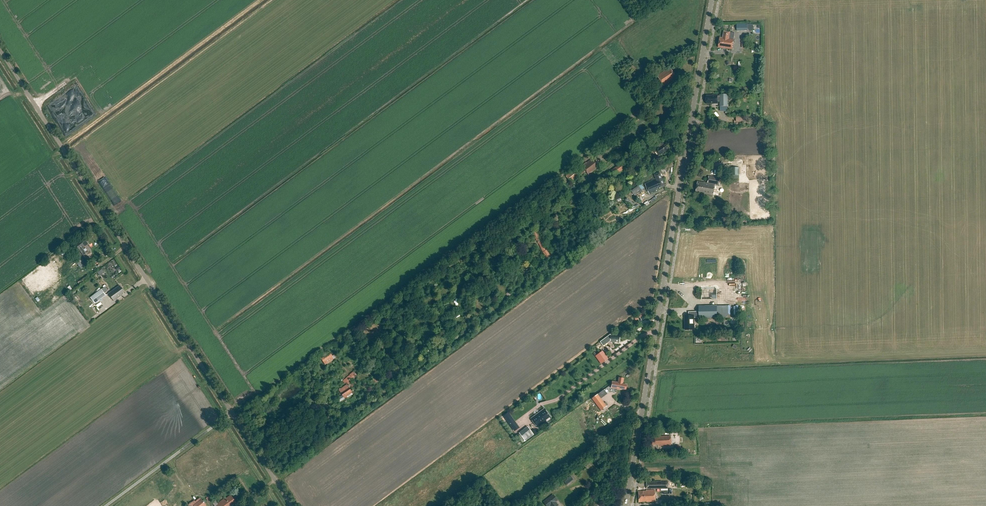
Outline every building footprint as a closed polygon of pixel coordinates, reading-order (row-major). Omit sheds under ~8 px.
[(732,50),(735,34),(724,32),(723,39),(720,38),(718,48),(732,50)] [(675,77),(676,76),(670,69),(666,72),(666,71),(657,76),(664,87),(676,79),(675,77)] [(717,95),(706,96),(707,104),(718,104),(718,102),(720,102),(720,106),(728,106),(728,94),(720,94),(720,96),(718,96),(717,95)] [(670,149),(666,143),(657,149),(661,155),(670,149)] [(588,175),(602,166),(595,157),(589,161),(590,162),(586,165),(585,164),(582,167),(582,166),(575,170),(566,177),(570,183),(579,176),(578,175),(581,173),(582,175),(585,173),(584,171),(584,170),(588,175)] [(624,170),(620,164),(611,170),(615,176),(624,170)] [(656,180),(645,185),(650,194),(657,191),(656,190),(660,189),(660,188),(665,185),(660,173),(655,176),(656,180)] [(721,179),(709,177),(708,184),(704,183),(698,182),(696,193),(702,194),(701,194),(714,196),(715,185),(719,186),(721,179)] [(642,190),(639,186),(631,192),(635,196),(642,190)] [(627,198),(625,201),(632,206),(634,203),(627,198)] [(542,243),(539,238),(535,231),(532,233),(546,259),(550,257),(543,244),(542,243)] [(84,238),(75,244),(84,255),(88,252),(84,247),(88,244),(84,238)] [(75,261),(82,270),(87,265),(80,254),(74,258),(76,260),(75,261)] [(114,259),(104,266),(112,277),(122,271),(114,259)] [(79,284),(89,277),(87,275),(77,282),(79,284)] [(120,286),(109,294),(114,301),(124,294),(122,292),(124,291),(120,286)] [(101,289),(90,298),(95,304),(106,295),(101,289)] [(717,300),(717,289),(702,289),(702,300),(717,300)] [(717,318),(717,306),(717,305),(699,306),(699,312),(689,312),(689,315),(685,315),(685,330),(695,330),(695,318),(699,318),(717,318)] [(610,342),(620,343),(620,336),(610,336),(610,335),(600,342),(603,346),(610,342)] [(601,364),(607,359),(608,359),(604,353),(602,351),(595,356),(601,364)] [(330,352),(321,358),(326,365),(335,359),(330,352)] [(346,382),(352,377),(350,374),(348,376),(342,381),(344,384),(346,382)] [(349,386),(355,381),(353,378),(352,377),(346,382),(349,386)] [(335,389),(332,384),(324,388),(327,394),(335,389)] [(348,387),(340,392),(343,397),(351,391),(348,387)] [(607,407),(598,395),(592,399),(601,411),(607,407)] [(546,421),(550,417),(544,409),(531,419),(538,428),(546,422),(546,421)] [(509,413),(504,416),(510,424),(515,421),(509,413)] [(525,441),(534,435),(534,436),(538,434),(535,430),(531,432),(527,427),(519,433),(520,434),(525,441)] [(658,446),(671,446),(671,437),(652,437),(652,446),(658,445),(658,446)] [(562,480),(567,485),(573,480),(569,474),(562,480)] [(669,489),(668,482),(662,482),(662,483),(650,483),(646,483),(646,489),(652,489),(652,490),(669,489)] [(655,502),(655,491),(647,491),(647,492),(643,492),(638,492),(639,503),(644,503),(644,502),(647,502),(647,503),(655,502)] [(553,495),(544,502),(547,505),(550,505),(556,505),(558,505),(555,502),(557,500),(553,495)] [(231,496),(226,499),(226,498),(218,503),(219,504),(217,505),(233,505),(236,504),(236,503),(231,496)]
